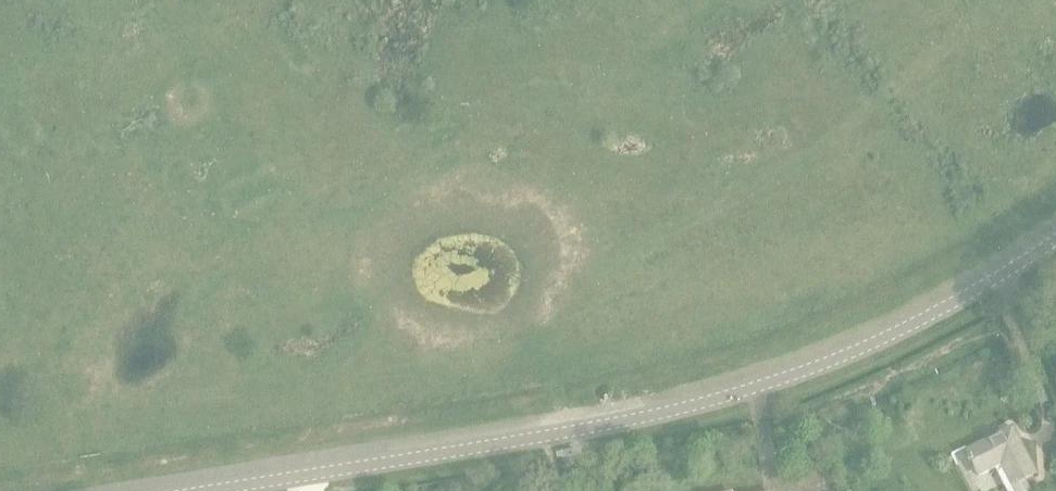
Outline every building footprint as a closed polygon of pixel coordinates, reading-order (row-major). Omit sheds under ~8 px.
[(964,451),(977,476),(994,468),(1006,490),(1027,490),(1021,480),(1034,474),(1011,428),(964,451)]
